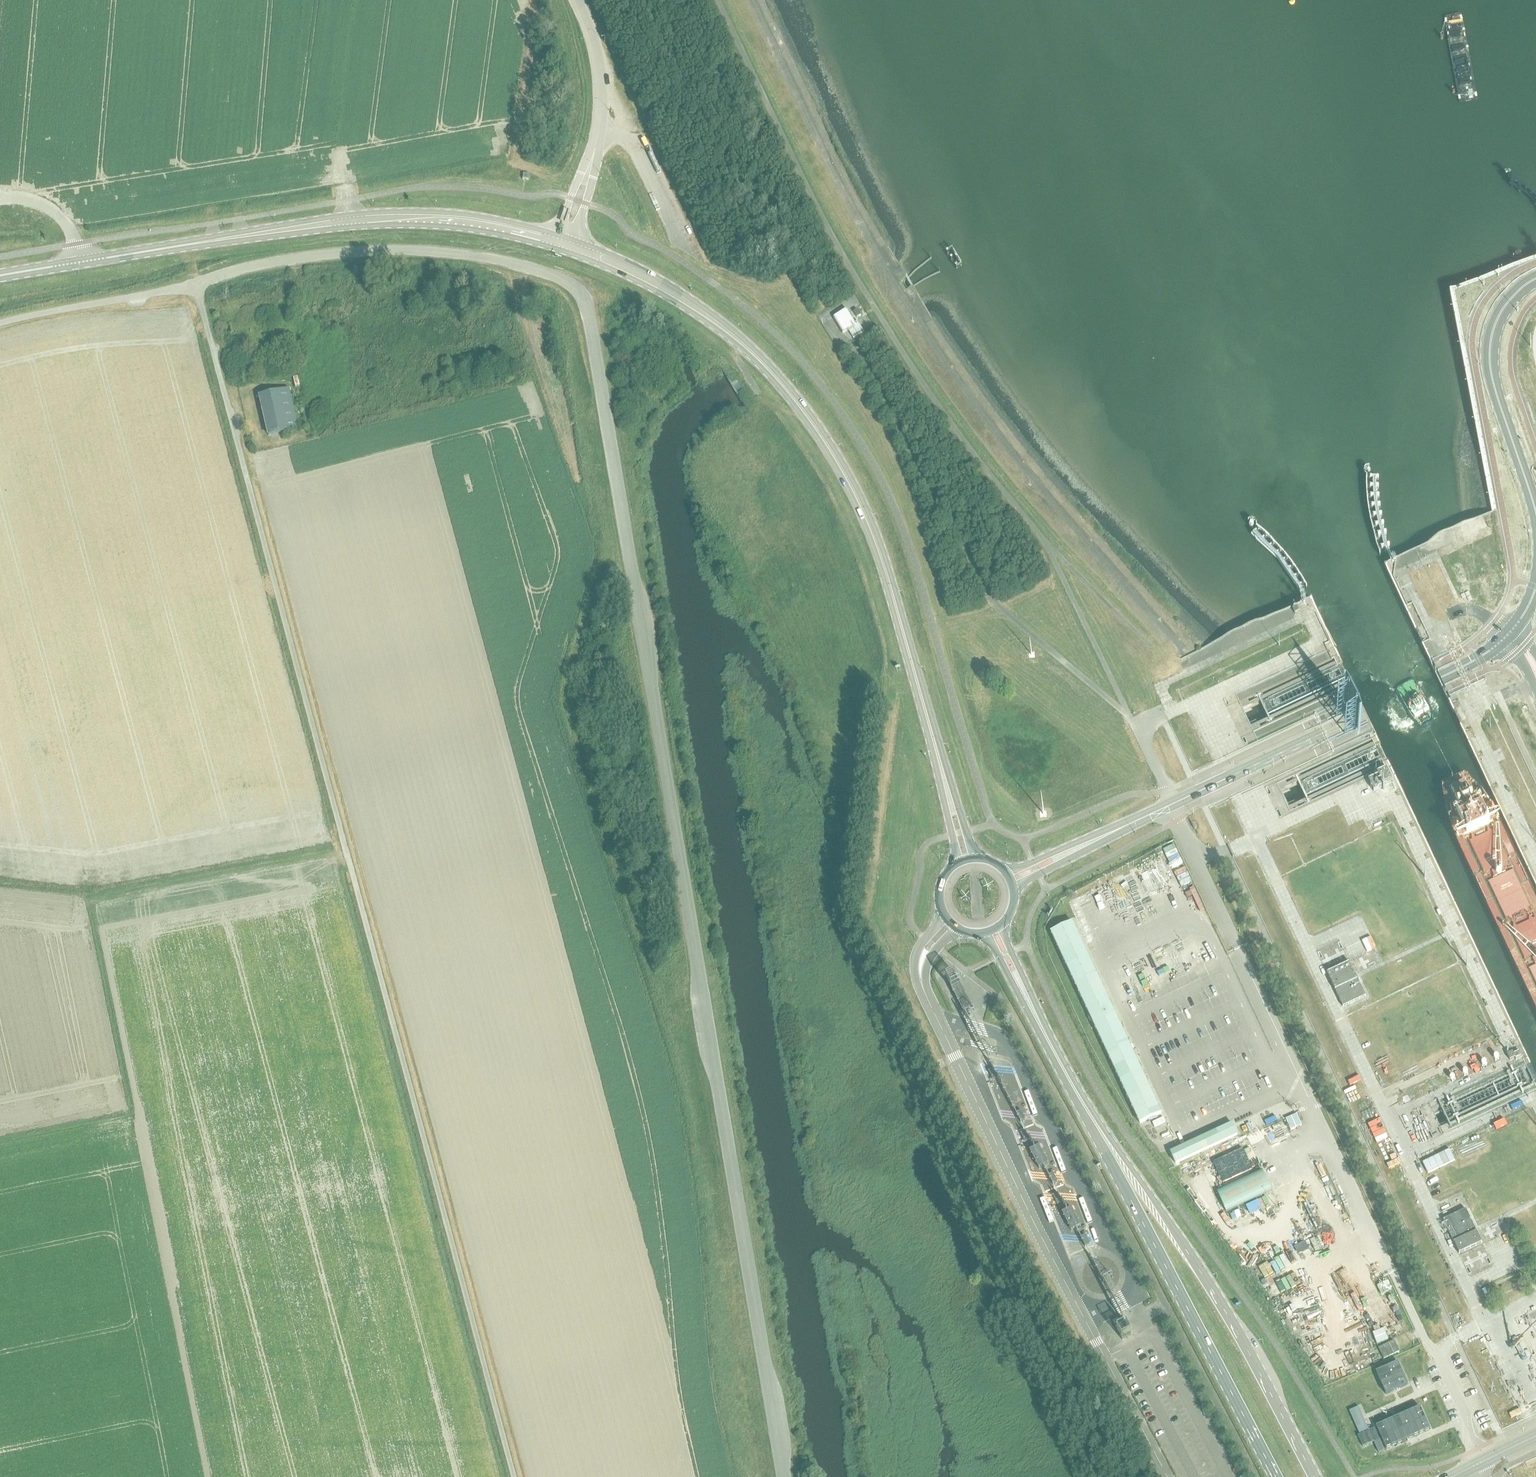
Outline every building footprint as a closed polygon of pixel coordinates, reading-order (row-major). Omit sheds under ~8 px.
[(855,323),(847,310),(834,317),(843,333),(848,330),(854,339),(864,332),(858,321),(855,323)] [(259,396),(268,435),(298,428),(289,389),(259,396)] [(1346,697),(1352,694),(1349,688),(1342,691),(1343,693),(1338,696),(1341,702),(1347,699),(1346,697)] [(1393,783),(1390,778),(1386,769),(1377,773),(1378,776),(1369,780),(1374,792),(1393,783)] [(1057,928),(1138,1124),(1162,1114),(1081,919),(1057,928)] [(1370,964),(1377,962),(1375,956),(1368,958),(1370,964)] [(1327,973),(1343,1007),(1366,996),(1350,962),(1327,973)] [(1523,1057),(1519,1050),(1513,1053),(1513,1052),(1507,1055),(1510,1060),(1515,1058),(1516,1060),(1523,1057)] [(1288,1117),(1293,1128),(1305,1124),(1300,1112),(1288,1117)] [(1157,1126),(1168,1120),(1166,1115),(1155,1120),(1157,1126)] [(1286,1118),(1276,1122),(1278,1127),(1287,1123),(1286,1118)] [(1232,1124),(1170,1153),(1175,1163),(1237,1135),(1232,1124)] [(1208,1163),(1233,1222),(1259,1211),(1254,1199),(1263,1195),(1267,1206),(1279,1201),(1255,1144),(1208,1163)] [(1049,1164),(1039,1146),(1030,1151),(1039,1169),(1049,1164)] [(1332,1198),(1339,1194),(1334,1183),(1326,1186),(1332,1198)] [(1072,1208),(1067,1210),(1062,1213),(1067,1223),(1072,1220),(1077,1229),(1081,1226),(1072,1208)] [(1444,1219),(1443,1220),(1452,1240),(1453,1242),(1459,1254),(1482,1243),(1476,1231),(1466,1209),(1444,1219)] [(1272,1232),(1265,1239),(1268,1243),(1275,1236),(1272,1232)] [(1277,1271),(1287,1267),(1283,1255),(1273,1259),(1277,1271)] [(1261,1266),(1267,1276),(1275,1271),(1269,1261),(1261,1266)] [(1273,1297),(1304,1284),(1299,1273),(1269,1286),(1273,1297)] [(1356,1284),(1347,1290),(1352,1299),(1362,1292),(1356,1284)] [(1398,1326),(1401,1332),(1409,1328),(1405,1322),(1398,1326)] [(1397,1338),(1381,1346),(1387,1358),(1402,1350),(1397,1338)] [(1376,1372),(1386,1394),(1408,1385),(1398,1362),(1376,1372)] [(1532,1400),(1523,1406),(1526,1412),(1535,1406),(1532,1400)] [(1349,1411),(1359,1434),(1369,1429),(1359,1407),(1349,1411)] [(1430,1429),(1420,1407),(1376,1427),(1381,1438),(1379,1439),(1374,1428),(1358,1436),(1363,1446),(1374,1441),(1379,1452),(1384,1450),(1380,1442),(1382,1441),(1386,1449),(1430,1429)] [(1430,1438),(1419,1442),(1421,1447),(1432,1443),(1430,1438)]
